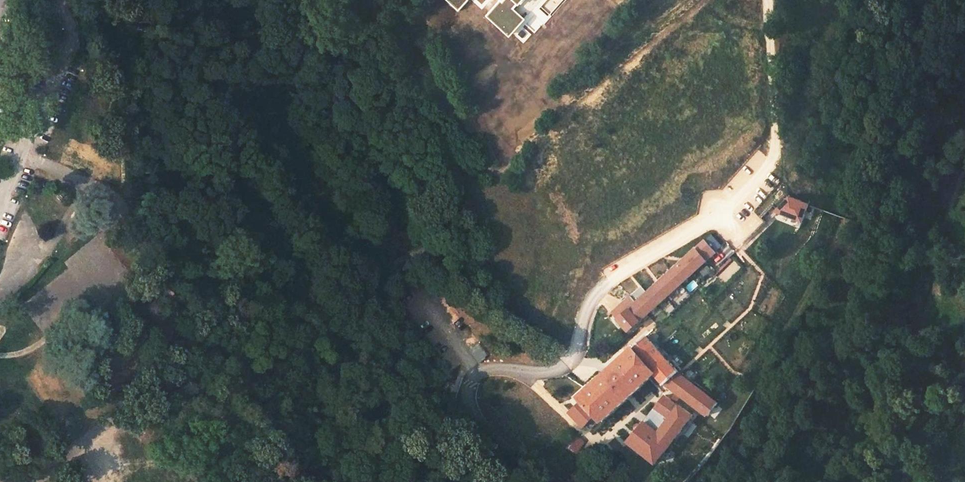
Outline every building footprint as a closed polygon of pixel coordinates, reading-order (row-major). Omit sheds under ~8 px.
[(807,205),(788,199),(775,212),(802,221),(807,205)] [(704,262),(693,250),(636,303),(619,319),(629,331),(704,262)] [(636,303),(631,297),(613,313),(619,319),(636,303)] [(646,336),(580,396),(583,399),(571,411),(585,426),(597,415),(603,421),(654,373),(665,384),(666,384),(708,415),(717,403),(678,372),(678,371),(646,336)] [(657,463),(692,415),(666,395),(643,425),(642,424),(641,424),(640,424),(638,425),(638,426),(638,428),(638,429),(639,430),(630,441),(657,463)] [(583,442),(576,436),(567,447),(574,453),(583,442)]
